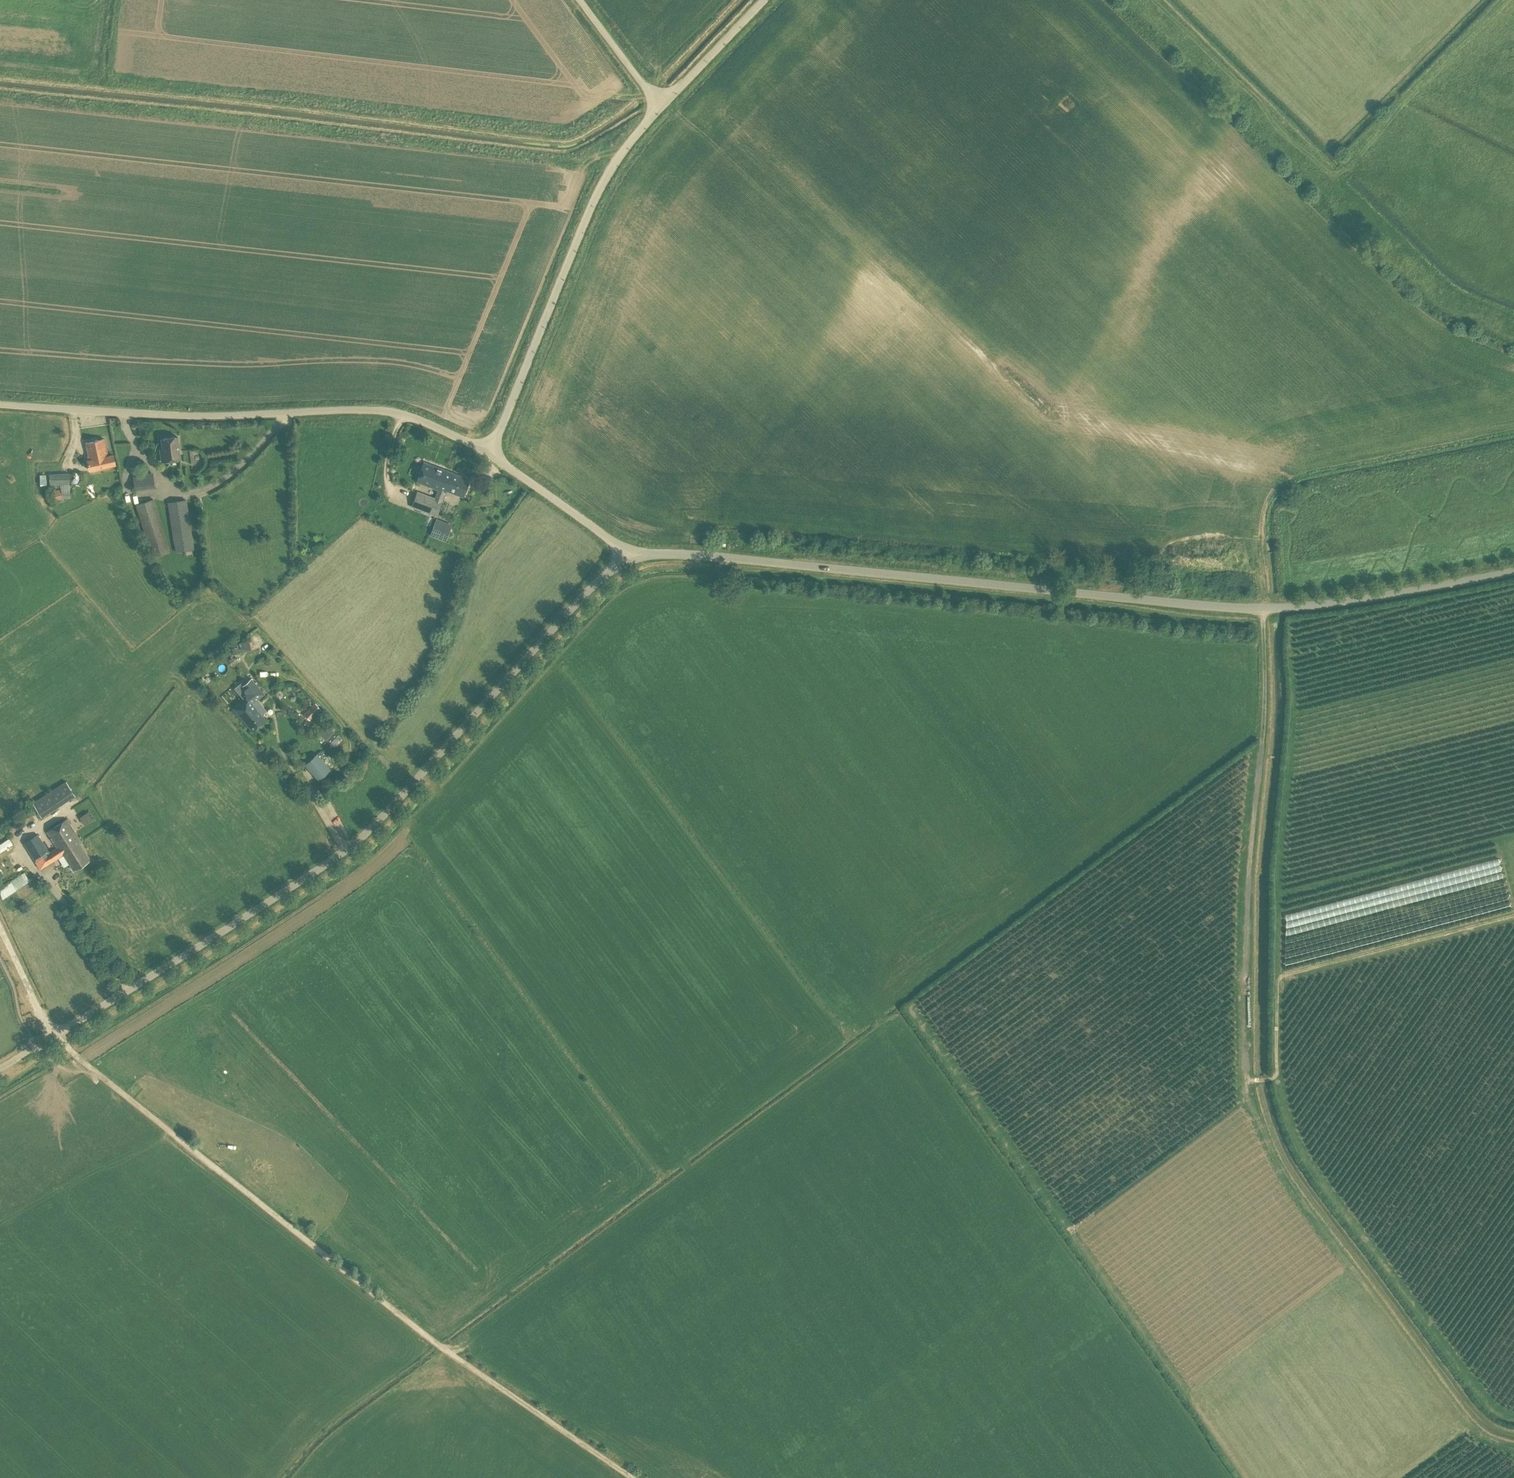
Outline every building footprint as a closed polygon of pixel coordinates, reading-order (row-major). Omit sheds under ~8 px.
[(162,461),(180,458),(177,436),(161,439),(163,450),(160,450),(162,461)] [(108,455),(105,438),(86,442),(90,459),(87,460),(89,470),(115,464),(113,454),(108,455)] [(398,456),(389,460),(396,479),(405,475),(398,456)] [(445,470),(438,489),(435,498),(417,492),(412,506),(437,515),(447,490),(464,496),(470,479),(445,470)] [(50,484),(70,483),(69,473),(49,474),(50,484)] [(53,502),(63,499),(61,489),(50,491),(53,502)] [(152,557),(170,551),(154,498),(135,504),(152,557)] [(176,552),(194,549),(186,499),(168,502),(176,552)] [(435,537),(439,529),(444,531),(447,522),(436,518),(430,535),(435,537)] [(249,641),(239,644),(241,653),(251,650),(249,641)] [(238,646),(231,649),(233,655),(240,653),(238,646)] [(244,699),(234,708),(253,730),(266,719),(262,714),(266,711),(258,702),(256,700),(261,696),(264,694),(251,678),(244,683),(241,686),(244,690),(246,698),(244,699)] [(310,720),(321,708),(315,701),(303,713),(310,720)] [(334,747),(342,739),(337,734),(329,743),(334,747)] [(317,754),(304,765),(318,780),(331,769),(317,754)] [(42,817),(75,795),(66,781),(32,803),(42,817)] [(86,821),(94,816),(90,809),(82,814),(86,821)] [(91,859),(80,843),(82,842),(67,819),(48,831),(58,848),(49,853),(37,834),(24,843),(40,868),(62,854),(73,871),(91,859)] [(30,881),(24,872),(0,888),(0,894),(3,898),(30,881)]
